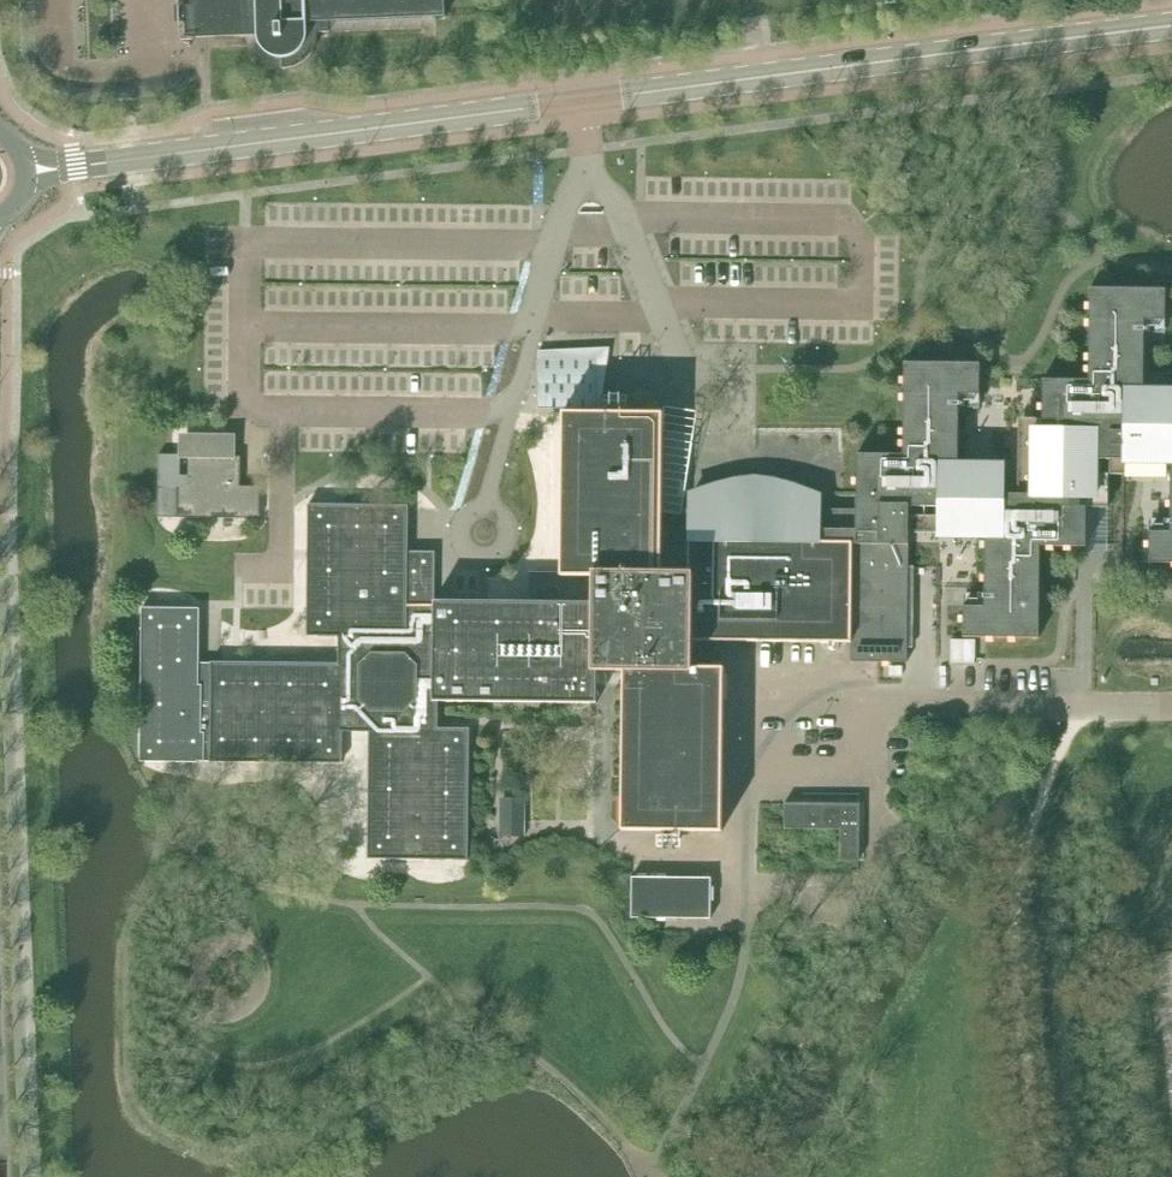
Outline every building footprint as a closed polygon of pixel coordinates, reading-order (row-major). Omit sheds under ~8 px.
[(190,5),(180,6),(181,22),(185,21),(186,37),(257,34),(260,44),(265,51),(273,56),(281,58),(283,68),(284,68),(295,66),(305,61),(312,52),(316,43),(317,32),(329,31),(329,29),(328,29),(328,20),(445,15),(445,0),(190,0),(190,5)] [(916,162),(900,162),(899,174),(916,175),(916,162)] [(141,608),(140,762),(342,764),(342,732),(369,732),(368,859),(468,860),(469,726),(437,726),(437,699),(595,700),(596,668),(624,669),(623,830),(723,831),(724,667),(692,666),(692,639),(851,641),(851,661),(907,661),(907,646),(913,646),(914,566),(908,566),(909,506),(956,506),(956,534),(985,534),(984,606),(963,606),(963,637),(1039,638),(1040,546),(1086,546),(1087,506),(1071,506),(1071,497),(1094,497),(1095,431),(1142,432),(1141,460),(1171,460),(1170,532),(1149,532),(1149,563),(1171,563),(1171,392),(1144,392),(1145,320),(1166,320),(1166,289),(1090,288),(1089,380),(1043,380),(1042,420),(1058,420),(1058,429),(1035,429),(1034,495),(1003,494),(1004,466),(958,466),(959,394),(980,394),(980,363),(904,362),(903,454),(857,454),(856,509),(820,509),(820,499),(793,489),(773,483),(764,482),(764,478),(755,476),(746,477),(746,482),(737,482),(714,489),(691,497),(691,505),(662,505),(663,412),(564,411),(562,574),(533,574),(533,601),(430,601),(430,574),(409,574),(409,505),(309,505),(307,637),(339,637),(339,664),(212,663),(212,664),(199,664),(199,608),(141,608)] [(539,359),(539,408),(597,408),(598,359),(539,359)] [(158,516),(261,518),(261,485),(241,485),(241,456),(227,455),(227,435),(189,435),(188,485),(158,484),(158,516)] [(499,797),(499,836),(525,836),(525,797),(499,797)] [(859,860),(859,804),(785,803),(785,828),(841,829),(840,860),(859,860)] [(711,877),(642,876),(642,918),(711,918),(711,877)]
